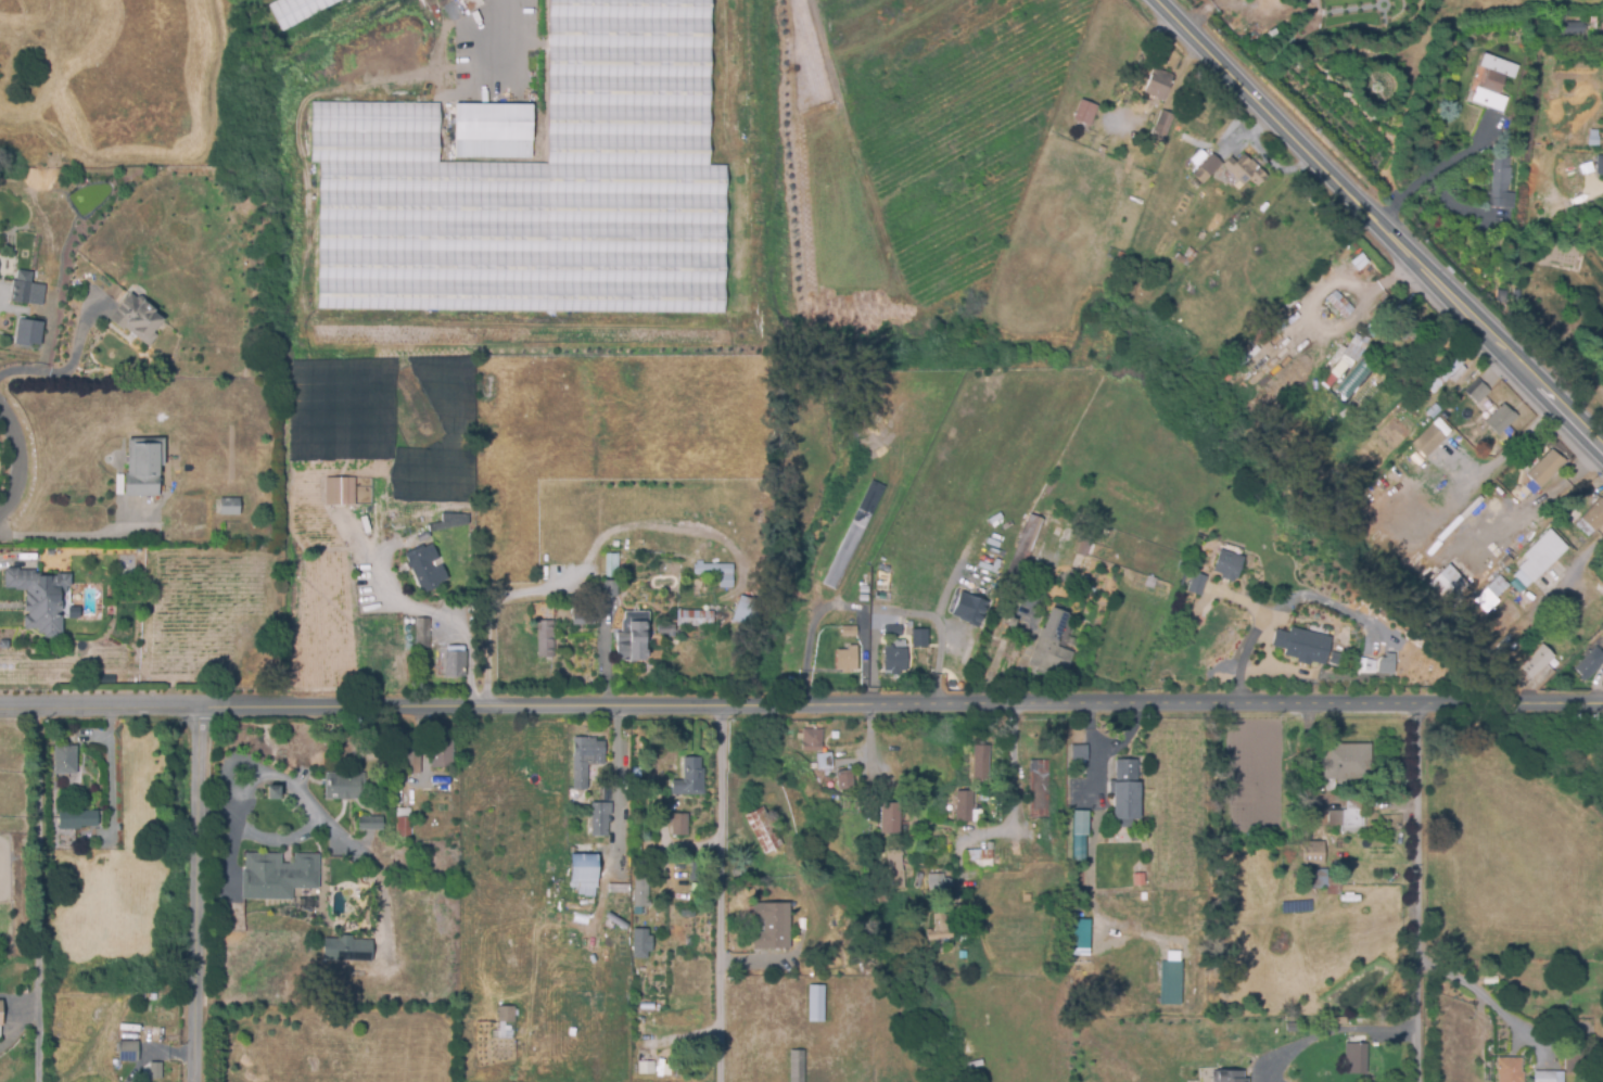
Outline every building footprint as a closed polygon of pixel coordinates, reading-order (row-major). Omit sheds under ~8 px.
[(343,0),(276,0),(265,7),(279,34),(343,0)] [(547,164),(549,0),(712,0),(710,166),(726,166),(724,314),(317,310),(318,162),(310,162),(311,103),(440,104),(440,163),(547,164)] [(1552,35),(1552,24),(1582,23),(1583,35),(1552,35)] [(1501,112),(1471,101),(1476,88),(1481,89),(1488,69),(1479,66),(1483,54),(1517,66),(1513,79),(1505,76),(1498,96),(1506,99),(1501,112)] [(1174,76),(1165,101),(1147,94),(1157,69),(1174,76)] [(1090,126),(1073,119),(1081,100),(1097,107),(1090,126)] [(455,103),(533,104),(532,158),(454,158),(455,103)] [(1162,112),(1175,117),(1162,147),(1150,141),(1162,112)] [(1210,177),(1200,167),(1212,155),(1222,165),(1210,177)] [(1237,190),(1234,187),(1238,182),(1222,165),(1230,157),(1235,163),(1244,155),(1249,161),(1250,160),(1259,168),(1258,168),(1267,177),(1257,187),(1249,179),(1237,190)] [(1602,175),(1602,156),(1594,156),(1594,174),(1602,175)] [(1513,206),(1486,205),(1486,199),(1487,199),(1487,192),(1490,193),(1492,157),(1509,157),(1509,168),(1510,169),(1509,186),(1506,186),(1506,193),(1514,193),(1513,206)] [(1187,268),(1172,257),(1175,253),(1182,257),(1188,249),(1197,255),(1187,268)] [(30,305),(13,304),(15,282),(33,284),(30,305)] [(1345,319),(1325,300),(1334,291),(1353,309),(1345,319)] [(1504,302),(1494,301),(1496,291),(1505,292),(1504,302)] [(148,346),(125,327),(122,330),(109,317),(128,292),(133,297),(138,294),(156,309),(154,311),(163,318),(154,331),(157,334),(148,346)] [(1405,339),(1390,323),(1405,310),(1420,326),(1405,339)] [(31,345),(15,343),(20,315),(44,319),(41,344),(33,342),(31,345)] [(1373,338),(1364,330),(1373,320),(1382,328),(1373,338)] [(1357,362),(1344,354),(1350,343),(1350,342),(1354,333),(1360,336),(1361,334),(1371,340),(1357,362)] [(1434,393),(1428,387),(1459,357),(1464,362),(1461,366),(1466,370),(1453,382),(1449,378),(1434,393)] [(1348,374),(1336,368),(1338,362),(1350,370),(1348,374)] [(1379,382),(1370,374),(1377,365),(1387,372),(1379,382)] [(1490,410),(1481,400),(1477,405),(1465,391),(1478,379),(1490,393),(1489,394),(1498,403),(1490,410)] [(1367,395),(1361,390),(1369,382),(1375,387),(1367,395)] [(1499,436),(1484,423),(1502,404),(1510,410),(1510,409),(1517,417),(1499,436)] [(1433,419),(1426,413),(1435,405),(1441,410),(1433,419)] [(1425,458),(1412,444),(1432,425),(1445,440),(1425,458)] [(158,495),(125,495),(125,471),(128,471),(127,437),(165,435),(165,464),(161,464),(161,473),(158,473),(158,495)] [(1519,469),(1513,462),(1528,448),(1535,455),(1519,469)] [(1539,488),(1526,474),(1552,449),(1565,463),(1539,488)] [(356,504),(326,504),(327,475),(355,475),(356,504)] [(837,587),(823,581),(872,478),(886,484),(837,587)] [(240,514),(220,513),(221,495),(240,496),(240,514)] [(1600,498),(1602,501),(1602,523),(1594,533),(1593,531),(1587,537),(1575,526),(1600,498)] [(1029,585),(1005,576),(1029,512),(1053,521),(1029,585)] [(441,514),(468,514),(468,525),(442,525),(441,514)] [(1531,583),(1517,569),(1527,559),(1523,555),(1549,529),(1567,548),(1531,583)] [(1087,556),(1077,552),(1082,535),(1092,538),(1087,556)] [(422,593),(410,565),(408,567),(404,551),(422,544),(424,547),(432,544),(438,556),(430,559),(432,567),(442,561),(449,577),(438,582),(440,585),(422,593)] [(1211,575),(1235,581),(1241,556),(1217,550),(1211,575)] [(620,575),(607,575),(608,551),(621,551),(620,575)] [(1501,570),(1497,565),(1501,562),(1500,561),(1506,556),(1512,561),(1501,570)] [(734,588),(721,588),(721,575),(694,575),(694,561),(708,561),(708,564),(735,565),(734,588)] [(44,637),(44,632),(37,632),(38,626),(24,627),(24,612),(30,614),(30,610),(27,610),(27,588),(15,589),(15,587),(4,588),(5,564),(20,565),(21,568),(35,568),(35,570),(41,571),(41,574),(55,574),(55,571),(73,572),(72,584),(68,584),(67,591),(60,591),(60,597),(64,597),(62,632),(56,632),(56,636),(44,637)] [(1448,604),(1428,584),(1448,564),(1467,585),(1448,604)] [(1077,581),(1066,577),(1070,565),(1078,569),(1076,574),(1079,575),(1077,581)] [(1205,576),(1192,572),(1185,591),(1199,596),(1205,576)] [(1496,599),(1486,588),(1499,575),(1509,585),(1496,599)] [(605,595),(605,578),(619,578),(619,595),(605,595)] [(904,600),(896,599),(899,584),(906,585),(904,600)] [(979,625),(986,600),(954,591),(950,605),(952,605),(949,617),(979,625)] [(756,625),(734,618),(742,594),(764,601),(756,625)] [(1480,623),(1466,607),(1474,600),(1488,616),(1480,623)] [(651,658),(631,658),(631,654),(618,654),(616,629),(622,629),(622,613),(626,613),(626,608),(651,608),(651,658)] [(713,625),(677,624),(677,608),(714,609),(713,625)] [(573,623),(573,611),(596,611),(597,622),(573,623)] [(1048,674),(1036,670),(1039,664),(1029,661),(1041,631),(1043,632),(1051,613),(1061,618),(1057,629),(1063,632),(1059,642),(1076,649),(1069,667),(1053,662),(1048,674)] [(430,646),(415,645),(416,615),(430,614),(430,646)] [(555,657),(537,657),(537,618),(556,619),(555,657)] [(669,637),(669,632),(661,632),(660,621),(674,620),(675,636),(669,637)] [(843,635),(842,624),(857,624),(857,635),(843,635)] [(900,626),(883,626),(883,635),(900,635),(900,626)] [(1329,636),(1287,627),(1286,632),(1273,629),(1270,647),(1283,649),(1282,655),(1294,658),(1293,662),(1308,665),(1309,662),(1323,665),(1329,636)] [(910,646),(927,647),(927,629),(911,629),(910,646)] [(931,651),(921,649),(925,634),(934,636),(931,651)] [(856,670),(837,669),(838,647),(849,647),(849,642),(855,642),(855,648),(858,648),(856,670)] [(891,672),(891,669),(887,669),(887,644),(894,642),(894,647),(907,647),(908,666),(900,667),(900,672),(891,672)] [(467,675),(445,675),(445,648),(447,649),(448,644),(463,644),(463,649),(468,649),(467,675)] [(1595,648),(1602,656),(1602,663),(1585,682),(1573,670),(1595,648)] [(1532,683),(1518,670),(1535,652),(1539,657),(1544,651),(1552,657),(1547,662),(1549,664),(1532,683)] [(1392,674),(1393,654),(1377,653),(1377,660),(1358,659),(1358,670),(1376,671),(1376,673),(1392,674)] [(824,749),(801,749),(802,727),(822,727),(822,741),(824,741),(824,749)] [(587,789),(573,789),(573,735),(596,735),(596,739),(603,739),(603,763),(587,763),(587,789)] [(451,767),(430,766),(431,737),(453,738),(451,767)] [(988,778),(971,777),(975,741),(991,742),(988,778)] [(77,772),(54,773),(54,743),(77,743),(77,772)] [(1089,746),(1089,762),(1072,762),(1073,746),(1089,746)] [(421,773),(403,772),(403,749),(421,749),(421,773)] [(1335,775),(1326,775),(1326,749),(1365,749),(1365,775),(1335,775)] [(818,767),(817,759),(814,760),(813,753),(831,750),(834,764),(818,767)] [(667,794),(666,778),(684,778),(684,755),(702,755),(703,793),(667,794)] [(1028,777),(1027,758),(1047,756),(1047,777),(1028,777)] [(1144,820),(1135,820),(1135,827),(1122,827),(1122,819),(1119,819),(1119,792),(1112,792),(1112,781),(1116,781),(1116,779),(1119,779),(1119,761),(1140,761),(1140,784),(1144,784),(1144,820)] [(838,789),(836,769),(854,767),(855,787),(838,789)] [(326,798),(326,772),(364,771),(365,797),(326,798)] [(1387,787),(1387,774),(1399,774),(1399,786),(1387,787)] [(1335,776),(1335,788),(1325,788),(1325,776),(1335,776)] [(266,786),(279,786),(279,801),(266,801),(266,786)] [(957,820),(957,789),(974,788),(974,807),(977,807),(978,820),(957,820)] [(1364,830),(1341,830),(1341,824),(1328,824),(1328,807),(1347,807),(1347,791),(1364,791),(1364,830)] [(1029,815),(1028,798),(1048,797),(1051,813),(1029,815)] [(900,831),(882,830),(882,799),(901,800),(900,831)] [(607,836),(591,836),(591,801),(612,801),(612,814),(609,814),(609,826),(607,826),(607,836)] [(765,852),(746,813),(764,804),(784,843),(765,852)] [(396,837),(395,807),(411,807),(412,837),(396,837)] [(1089,823),(1071,823),(1071,807),(1089,807),(1089,823)] [(60,830),(59,810),(99,809),(99,825),(81,825),(81,829),(60,830)] [(689,833),(672,833),(673,811),(689,812),(689,833)] [(383,829),(359,828),(359,813),(384,814),(383,829)] [(965,867),(964,848),(987,845),(987,840),(994,839),(995,848),(1009,846),(1010,864),(965,867)] [(1325,863),(1302,863),(1303,839),(1325,839),(1325,863)] [(888,863),(887,848),(899,846),(899,863),(888,863)] [(600,886),(571,886),(571,852),(600,852),(600,886)] [(292,900),(242,900),(242,871),(245,873),(245,854),(281,854),(281,865),(294,865),(294,854),(319,855),(319,890),(292,889),(292,900)] [(635,900),(636,855),(649,855),(649,899),(652,899),(652,900),(652,905),(635,905),(635,900)] [(1322,887),(1307,886),(1307,868),(1323,869),(1322,887)] [(895,887),(894,869),(904,869),(904,879),(912,879),(913,887),(895,887)] [(945,889),(929,888),(929,870),(946,871),(945,889)] [(1145,875),(1145,886),(1134,887),(1134,875),(1145,875)] [(72,903),(61,903),(61,887),(66,887),(67,879),(73,879),(72,903)] [(632,892),(608,891),(608,880),(632,881),(632,892)] [(790,951),(779,951),(779,946),(754,946),(754,929),(763,929),(763,919),(753,919),(753,901),(790,901),(790,951)] [(927,939),(926,926),(932,925),(932,929),(936,928),(933,911),(946,909),(949,926),(954,926),(955,935),(927,939)] [(1087,949),(1071,949),(1072,912),(1089,912),(1087,949)] [(649,929),(632,929),(631,958),(648,958),(649,929)] [(372,963),(323,960),(325,940),(339,940),(339,937),(353,938),(353,940),(372,941),(372,963)] [(1183,1003),(1160,1002),(1161,959),(1183,959),(1183,1003)] [(824,1020),(809,1020),(810,982),(825,983),(824,1020)] [(514,1022),(498,1021),(499,1003),(517,1005),(514,1022)] [(1369,1072),(1347,1072),(1347,1033),(1369,1033),(1369,1041),(1371,1041),(1371,1055),(1367,1055),(1369,1072)] [(140,1060),(119,1060),(119,1040),(140,1040),(140,1060)] [(804,1048),(804,1081),(789,1081),(790,1048),(804,1048)] [(118,1064),(112,1064),(106,1065),(106,1054),(118,1054),(118,1064)] [(1523,1081),(1498,1081),(1499,1073),(1497,1073),(1497,1055),(1523,1055),(1522,1069),(1526,1069),(1526,1080),(1523,1081)] [(162,1077),(150,1077),(151,1060),(163,1060),(162,1077)] [(652,1061),(637,1061),(637,1074),(653,1074),(652,1061)] [(1565,1069),(1564,1081),(1534,1081),(1535,1068),(1565,1069)] [(1245,1070),(1214,1071),(1214,1081),(1245,1081),(1245,1070)]
